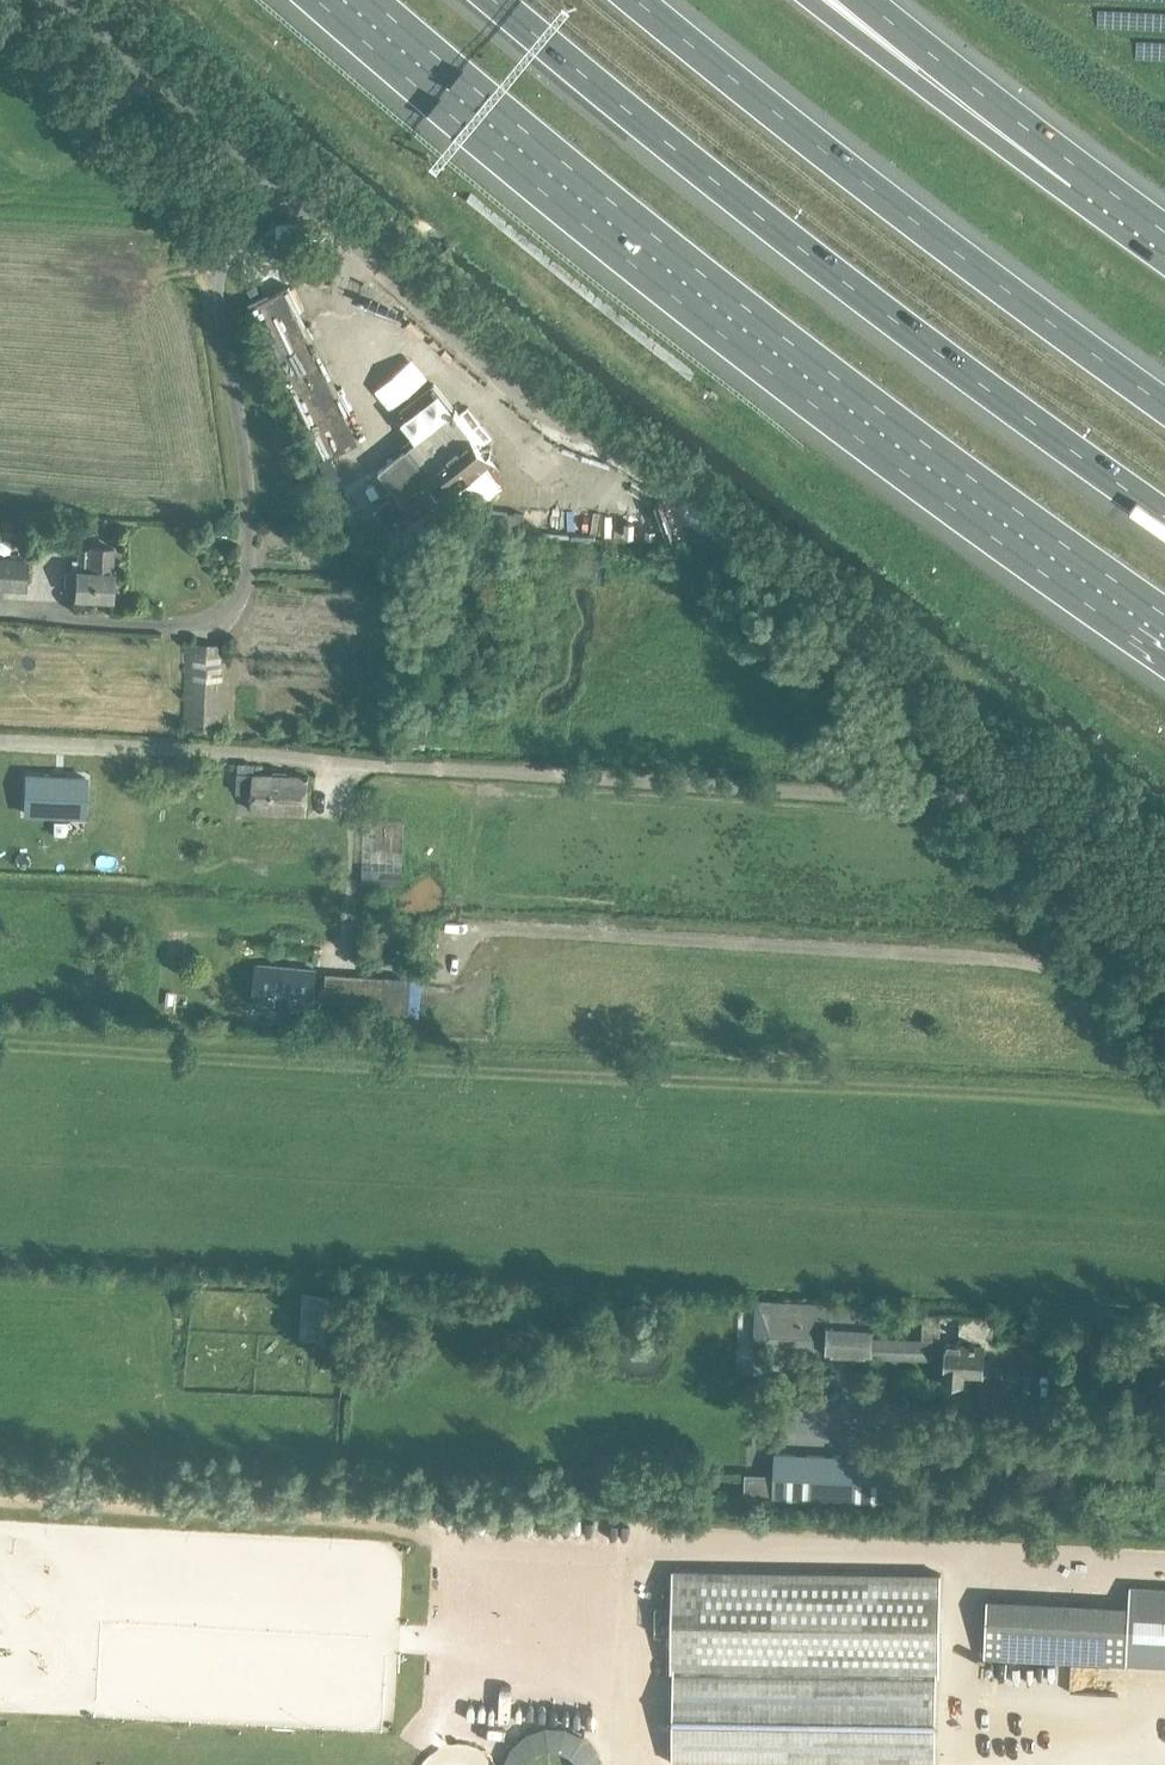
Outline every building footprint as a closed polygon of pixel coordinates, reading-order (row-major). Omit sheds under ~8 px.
[(255,285),(246,289),(250,295),(258,291),(255,285)] [(490,449),(490,444),(484,443),(480,445),(454,414),(456,412),(455,411),(456,411),(453,407),(452,407),(430,382),(397,410),(408,423),(403,427),(415,440),(378,471),(398,494),(397,495),(419,520),(442,500),(440,498),(455,486),(456,488),(491,458),(487,453),(490,449)] [(443,510),(424,528),(439,529),(523,533),(525,513),(488,509),(483,513),(478,515),(473,517),(470,517),(466,517),(457,517),(452,515),(448,513),(443,510)] [(3,536),(10,537),(15,536),(18,532),(20,528),(19,523),(16,520),(11,518),(4,518),(0,519),(0,535),(3,536)] [(88,572),(112,573),(113,549),(89,548),(89,550),(88,572)] [(75,597),(111,599),(112,573),(88,572),(89,550),(78,550),(77,561),(72,560),(71,571),(65,571),(64,587),(75,588),(75,597)] [(26,589),(27,560),(0,559),(0,588),(26,589)] [(183,729),(209,730),(226,731),(229,645),(186,643),(183,729)] [(25,813),(84,815),(86,777),(26,773),(25,813)] [(249,773),(248,814),(313,816),(315,776),(249,773)] [(258,1002),(316,1007),(319,968),(261,962),(258,1002)] [(325,973),(323,998),(421,1005),(423,980),(325,973)] [(350,1341),(352,1293),(303,1290),(302,1292),(300,1337),(350,1341)] [(939,1351),(938,1377),(963,1379),(963,1370),(982,1371),(983,1342),(871,1339),(871,1321),(828,1320),(828,1304),(772,1303),(771,1352),(870,1354),(871,1348),(918,1350),(918,1351),(939,1351)] [(923,1313),(922,1338),(940,1339),(941,1314),(923,1313)] [(778,1453),(776,1497),(889,1503),(891,1459),(778,1453)] [(676,1568),(674,1669),(677,1669),(675,1762),(853,1764),(937,1764),(940,1674),(942,1674),(944,1573),(676,1568)] [(1127,1663),(1164,1665),(1164,1588),(1131,1586),(1130,1605),(1127,1662),(1127,1663)] [(987,1655),(1127,1662),(1130,1605),(990,1598),(987,1655)]
